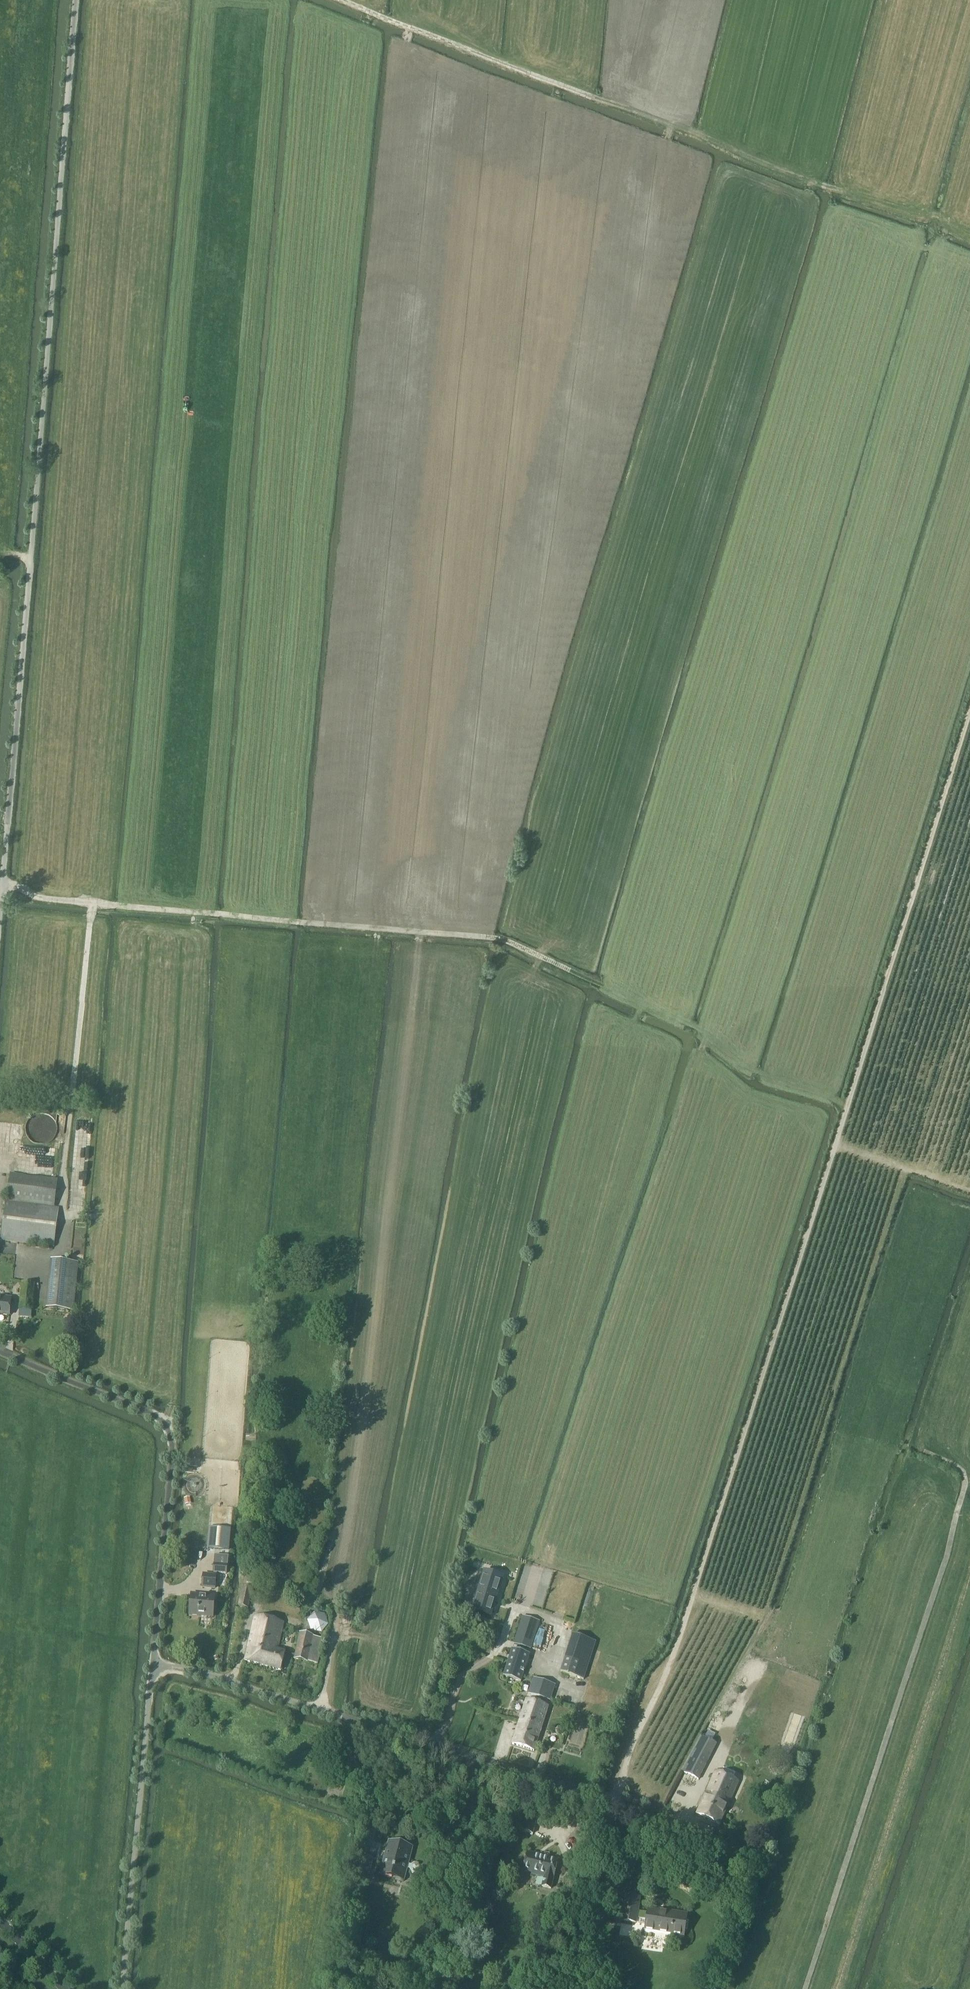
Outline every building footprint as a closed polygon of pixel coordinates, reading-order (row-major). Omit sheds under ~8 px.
[(55,1133),(56,1131),(55,1128),(55,1125),(53,1123),(52,1121),(49,1119),(47,1118),(44,1117),(42,1117),(39,1117),(36,1118),(34,1119),(32,1121),(30,1123),(29,1126),(28,1129),(28,1131),(29,1134),(30,1137),(31,1139),(33,1141),(35,1142),(38,1143),(41,1144),(44,1144),(46,1143),(49,1142),(51,1140),(53,1138),(54,1136),(55,1133)] [(54,1247),(59,1209),(54,1208),(57,1181),(10,1175),(7,1202),(5,1202),(0,1240),(0,1241),(54,1247)] [(49,1309),(73,1312),(78,1264),(54,1262),(49,1309)] [(19,1310),(32,1311),(34,1285),(22,1283),(19,1310)] [(9,1316),(11,1300),(0,1299),(0,1315),(9,1316)] [(230,1530),(209,1528),(207,1549),(228,1550),(230,1530)] [(213,1573),(226,1574),(228,1557),(215,1556),(213,1573)] [(503,1578),(483,1572),(471,1612),(490,1618),(503,1578)] [(202,1588),(215,1589),(216,1576),(203,1575),(202,1588)] [(191,1595),(189,1615),(213,1617),(215,1597),(191,1595)] [(312,1631),(322,1633),(329,1625),(325,1615),(314,1613),(308,1621),(312,1631)] [(244,1661),(280,1671),(285,1652),(277,1650),(283,1623),(255,1616),(244,1661)] [(530,1650),(532,1644),(539,1622),(528,1618),(523,1617),(514,1645),(530,1650)] [(299,1634),(296,1647),(294,1659),(317,1664),(323,1639),(299,1634)] [(573,1635),(569,1647),(560,1673),(583,1680),(595,1642),(573,1635)] [(512,1650),(503,1677),(521,1682),(529,1655),(512,1650)] [(528,1694),(550,1701),(555,1686),(533,1679),(528,1694)] [(526,1700),(519,1723),(541,1730),(548,1707),(526,1700)] [(541,1730),(519,1723),(512,1745),(534,1752),(541,1730)] [(682,1772),(698,1779),(716,1744),(701,1737),(682,1772)] [(715,1771),(696,1815),(719,1825),(738,1782),(715,1771)] [(522,1832),(533,1834),(537,1818),(526,1815),(522,1832)] [(381,1874),(392,1877),(403,1880),(406,1868),(410,1869),(412,1873),(416,1874),(419,1872),(420,1868),(418,1864),(414,1863),(411,1866),(407,1865),(411,1849),(389,1843),(381,1874)] [(558,1861),(527,1854),(523,1871),(532,1873),(531,1875),(544,1878),(542,1887),(551,1889),(558,1861)] [(640,1898),(625,1896),(621,1921),(636,1924),(637,1919),(646,1920),(644,1931),(671,1935),(671,1937),(683,1939),(687,1915),(668,1912),(668,1914),(648,1910),(647,1913),(638,1912),(640,1898)]
